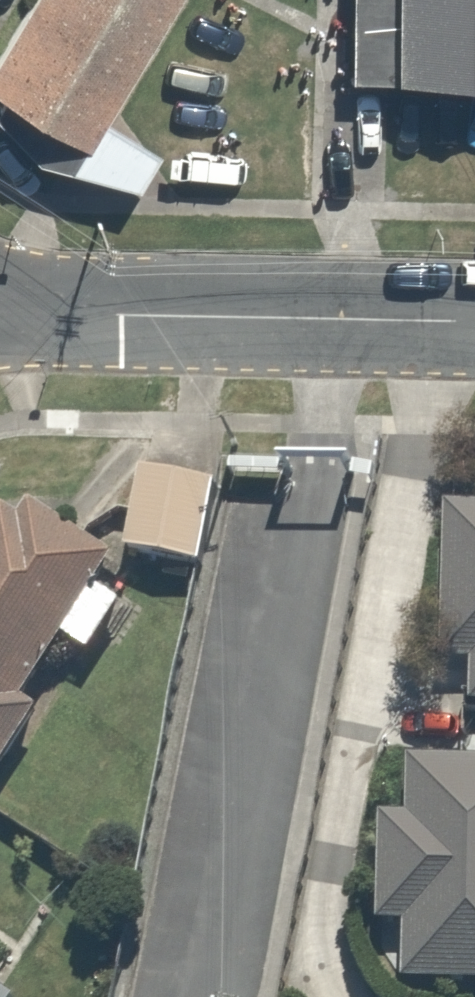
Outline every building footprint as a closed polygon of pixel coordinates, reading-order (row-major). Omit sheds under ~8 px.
[(0,17),(0,99),(21,112),(3,140),(23,161),(116,181),(141,148),(91,112),(160,0),(11,0),(0,17)] [(337,70),(474,71),(474,0),(338,0),(337,70)] [(211,474),(136,462),(124,542),(198,553),(211,474)] [(442,491),(434,653),(464,655),(462,690),(474,691),(474,492),(442,491)] [(0,493),(0,738),(104,551),(0,493)] [(474,973),(474,749),(376,744),(365,918),(396,919),(393,968),(474,973)] [(18,992),(0,980),(0,996),(15,996),(18,992)]
